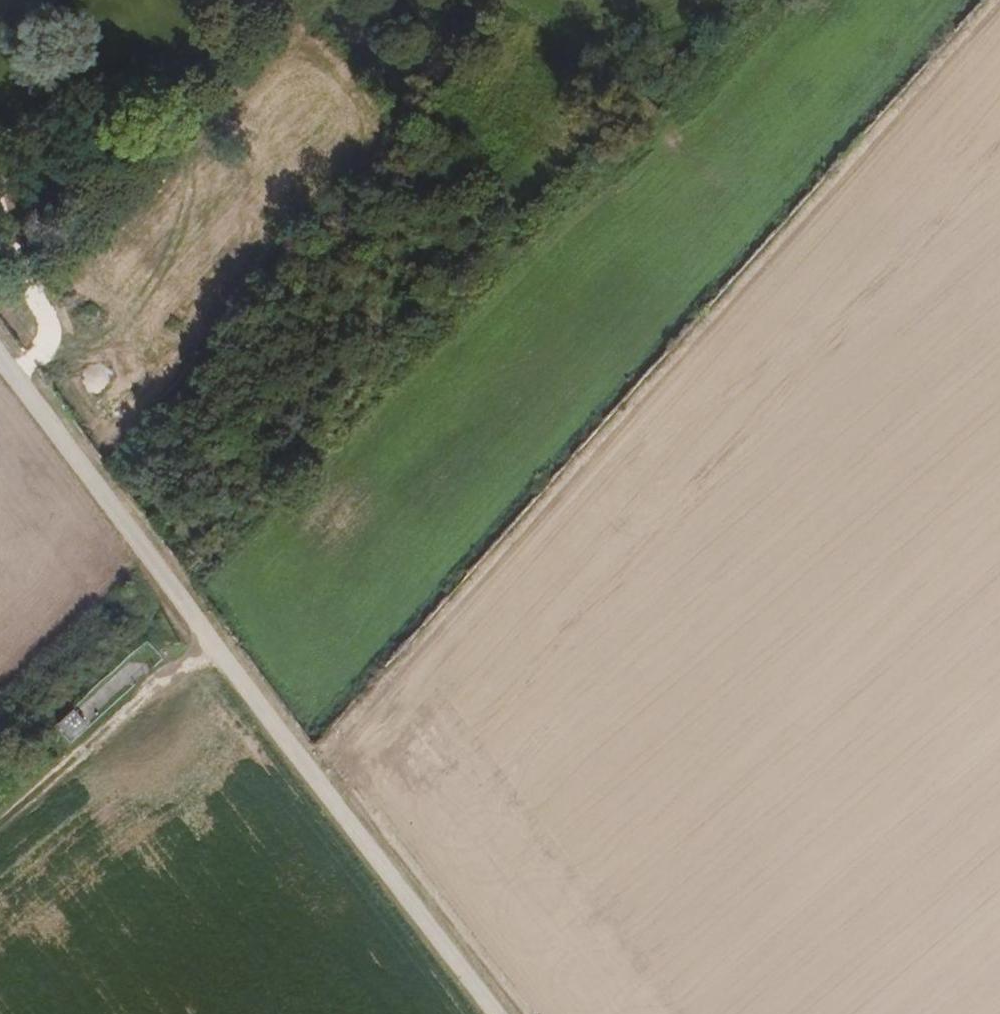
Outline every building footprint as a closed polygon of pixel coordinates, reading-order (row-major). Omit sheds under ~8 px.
[(57,725),(71,741),(91,724),(77,708),(57,725)]
